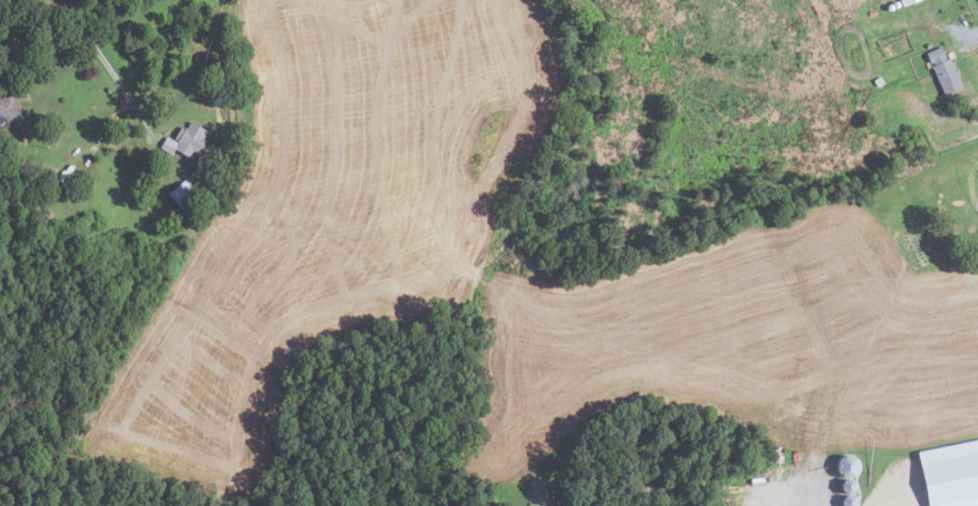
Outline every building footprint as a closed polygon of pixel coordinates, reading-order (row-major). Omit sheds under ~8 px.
[(962,88),(949,58),(944,60),(939,48),(927,53),(944,95),(962,88)] [(883,83),(876,87),(872,81),(879,77),(883,83)] [(14,109),(16,105),(2,96),(0,100),(0,127),(3,121),(22,133),(30,118),(14,109)] [(197,154),(204,141),(200,139),(205,131),(188,122),(185,129),(180,126),(172,140),(165,136),(158,148),(170,155),(173,149),(188,157),(192,150),(197,154)] [(57,174),(51,181),(46,177),(51,169),(57,174)] [(179,210),(194,197),(181,181),(166,194),(179,210)] [(916,451),(977,438),(977,505),(927,505),(916,451)] [(772,461),(772,446),(781,446),(781,461),(772,461)] [(840,456),(838,458),(836,462),(836,465),(837,469),(838,472),(841,475),(844,476),(848,476),(852,476),(855,474),(858,470),(859,467),(859,463),(857,459),(855,456),(851,454),(847,453),(844,454),(840,456)] [(844,480),(842,481),(841,483),(840,486),(841,488),(842,490),(844,492),(846,493),(848,493),(850,493),(853,492),(854,490),(855,487),(855,485),(854,483),(853,481),(851,479),(849,479),(846,479),(844,480)] [(843,497),(842,499),(841,502),(842,504),(843,505),(855,505),(856,503),(856,501),(855,499),(854,497),(852,495),(849,495),(847,495),(845,496),(843,497)]
